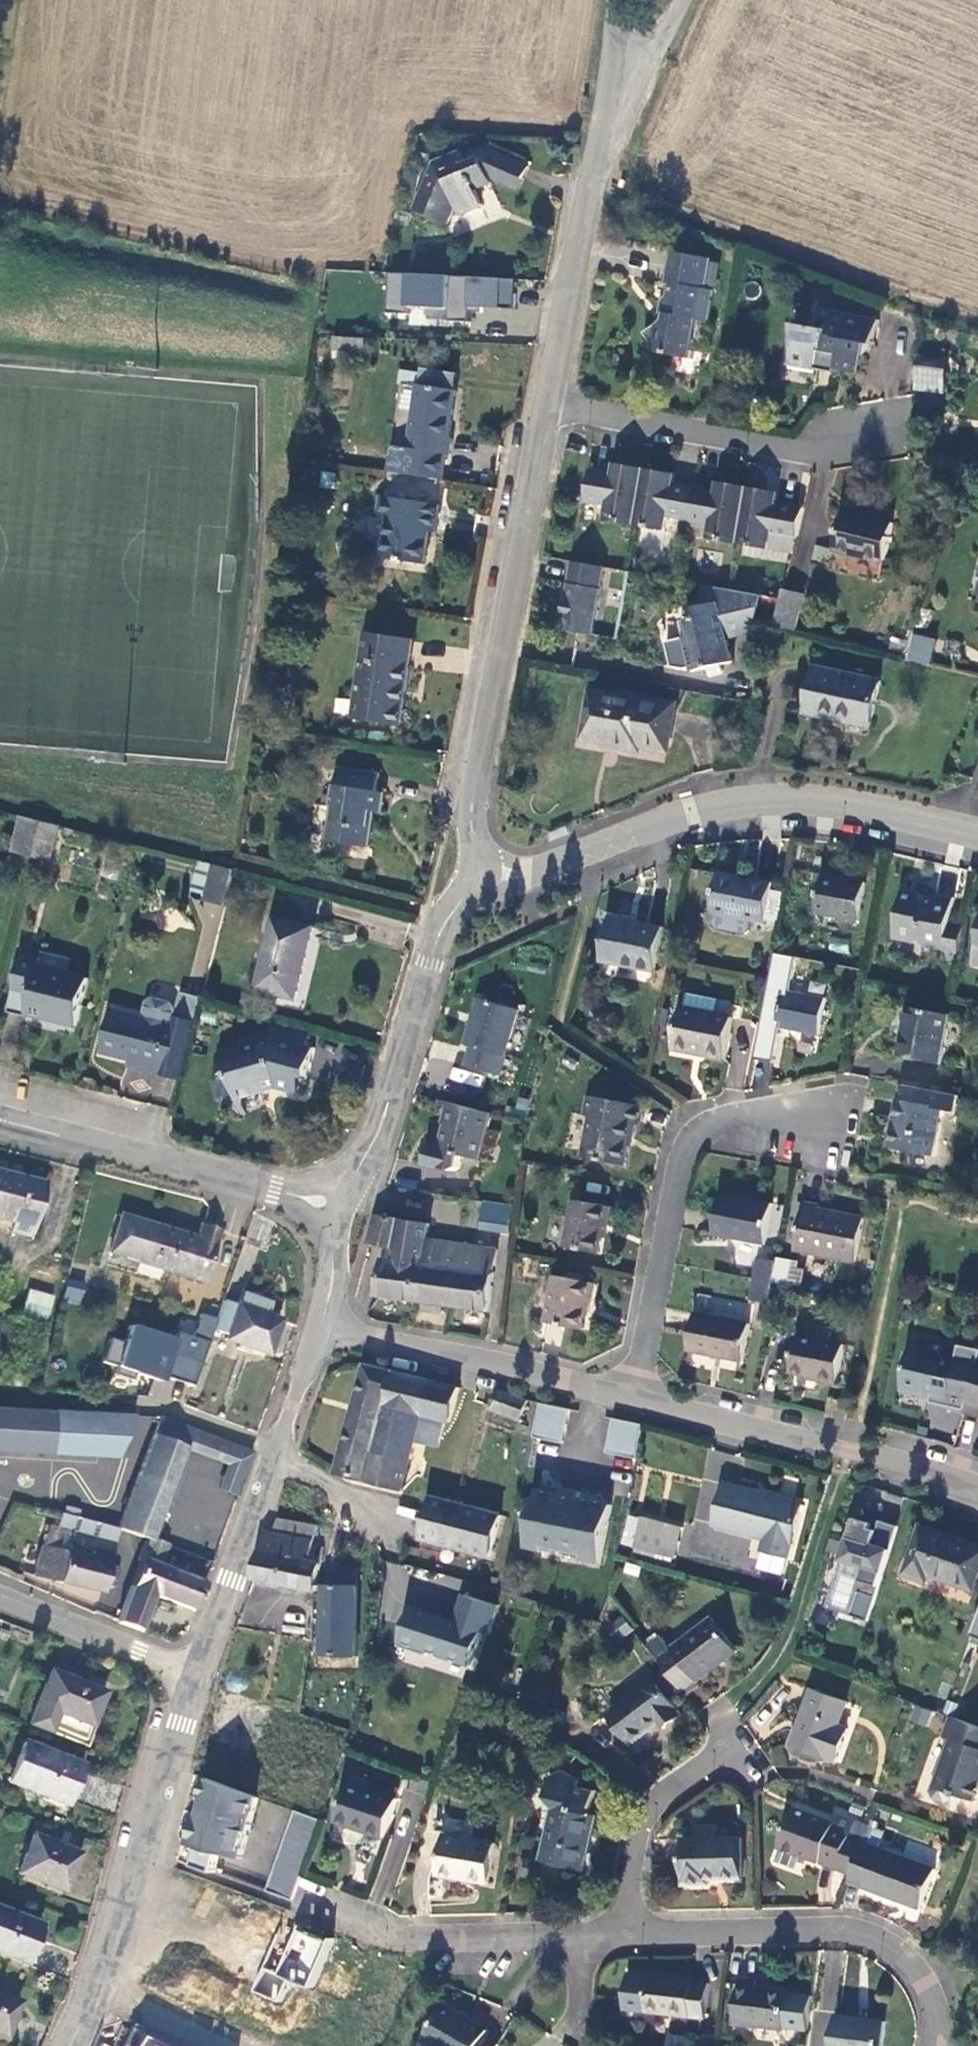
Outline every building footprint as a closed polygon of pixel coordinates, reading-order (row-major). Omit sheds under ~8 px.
[(526,164),(493,151),(490,156),(465,157),(460,147),(436,163),(420,206),(455,219),(461,201),(467,211),(487,206),(483,189),(496,185),(494,176),(520,186),(526,164)] [(711,260),(678,254),(671,292),(676,293),(674,302),(667,301),(665,313),(668,314),(667,319),(648,329),(661,341),(660,351),(695,357),(700,325),(710,326),(716,294),(706,292),(711,260)] [(512,277),(386,272),(384,309),(412,310),(412,317),(465,320),(465,305),(511,307),(512,277)] [(826,369),(827,364),(861,370),(866,342),(875,344),(879,323),(836,315),(837,309),(820,306),(816,329),(797,326),(793,345),(804,347),(801,365),(826,369)] [(366,352),(367,335),(333,334),(333,351),(366,352)] [(947,362),(921,360),(918,392),(944,394),(947,362)] [(423,368),(420,384),(452,389),(455,373),(423,368)] [(391,444),(386,470),(438,478),(442,452),(450,453),(452,437),(448,437),(456,390),(452,389),(420,384),(410,447),(391,444)] [(609,522),(639,526),(647,470),(618,465),(615,480),(610,479),(611,474),(594,471),(589,504),(612,507),(609,522)] [(667,516),(689,519),(694,487),(678,484),(677,489),(671,488),(674,474),(647,470),(639,526),(665,530),(667,516)] [(709,537),(736,541),(745,485),(718,481),(715,495),(710,495),(711,489),(694,487),(689,519),(711,522),(709,537)] [(768,531),(795,535),(802,504),(778,500),(778,505),(772,504),(774,489),(745,485),(736,541),(766,546),(768,531)] [(443,504),(387,495),(383,518),(394,519),(388,560),(429,567),(434,529),(439,529),(443,504)] [(896,522),(851,510),(841,550),(886,561),(896,522)] [(605,565),(574,560),(567,609),(557,608),(554,629),(595,635),(605,565)] [(728,613),(729,590),(705,586),(707,621),(687,626),(698,673),(715,668),(717,676),(733,672),(731,665),(746,661),(741,641),(733,612),(728,613)] [(759,636),(767,597),(729,590),(728,613),(733,612),(741,641),(759,636)] [(802,599),(786,595),(777,628),(794,631),(802,599)] [(415,641),(370,634),(356,717),(401,724),(415,641)] [(915,643),(911,668),(934,672),(937,646),(915,643)] [(884,679),(816,664),(806,709),(874,724),(884,679)] [(582,739),(668,753),(676,708),(593,694),(591,710),(587,709),(582,739)] [(383,775),(340,768),(328,843),(371,850),(377,816),(384,817),(387,795),(380,794),(383,775)] [(15,849),(31,854),(39,823),(23,818),(15,849)] [(47,858),(54,826),(39,823),(31,854),(47,858)] [(209,900),(217,866),(203,863),(195,896),(209,900)] [(209,900),(226,904),(234,870),(217,866),(209,900)] [(776,888),(721,877),(714,915),(717,916),(716,928),(719,932),(747,938),(751,935),(754,923),(768,926),(776,888)] [(859,926),(865,887),(824,880),(818,920),(859,926)] [(950,930),(956,902),(937,898),(926,904),(922,898),(903,895),(895,940),(921,945),(923,949),(960,956),(964,933),(950,930)] [(295,1000),(313,929),(275,919),(256,990),(295,1000)] [(663,931),(611,921),(603,962),(637,969),(636,974),(655,977),(663,931)] [(828,938),(828,951),(848,952),(848,938),(828,938)] [(45,953),(43,959),(41,967),(72,975),(75,961),(45,953)] [(25,955),(10,1010),(29,1015),(30,1010),(78,1022),(88,979),(72,975),(41,967),(43,959),(25,955)] [(787,982),(778,1029),(820,1038),(829,991),(787,982)] [(174,1008),(173,1014),(196,1021),(201,1001),(178,995),(174,1008)] [(157,1078),(179,1083),(196,1021),(173,1014),(174,1008),(170,1001),(152,997),(145,1001),(141,1015),(111,1007),(99,1051),(128,1059),(159,1067),(157,1078)] [(690,1012),(686,1011),(679,1049),(713,1056),(713,1059),(728,1062),(736,1021),(716,1017),(719,1002),(693,997),(690,1012)] [(500,1076),(518,1012),(478,1001),(466,1044),(473,1046),(467,1067),(500,1076)] [(953,1017),(910,1009),(901,1057),(944,1065),(953,1017)] [(308,1052),(314,1032),(285,1024),(280,1043),(257,1044),(257,1037),(243,1039),(244,1051),(218,1055),(220,1069),(225,1068),(231,1096),(276,1087),(296,1094),(300,1081),(305,1083),(313,1053),(308,1052)] [(125,1069),(157,1078),(159,1067),(128,1059),(125,1069)] [(907,1088),(897,1147),(939,1155),(947,1110),(961,1113),(964,1098),(907,1088)] [(650,1108),(588,1097),(584,1118),(591,1119),(583,1160),(631,1168),(635,1150),(636,1143),(639,1143),(641,1130),(642,1125),(646,1126),(650,1108)] [(481,1162),(493,1116),(451,1104),(445,1125),(448,1125),(441,1150),(430,1146),(426,1164),(452,1172),(457,1170),(461,1156),(481,1162)] [(0,1170),(0,1215),(11,1218),(8,1230),(27,1234),(41,1181),(0,1170)] [(765,1248),(773,1206),(721,1196),(714,1238),(765,1248)] [(501,1237),(505,1208),(481,1203),(476,1233),(501,1237)] [(616,1213),(578,1205),(569,1250),(603,1256),(608,1230),(613,1231),(616,1213)] [(856,1262),(863,1221),(821,1213),(822,1209),(805,1206),(796,1252),(856,1262)] [(433,1226),(378,1217),(369,1245),(401,1250),(398,1263),(388,1262),(383,1296),(489,1313),(499,1252),(430,1241),(433,1226)] [(110,1254),(201,1279),(207,1258),(209,1258),(217,1229),(198,1224),(194,1238),(120,1218),(110,1254)] [(792,1264),(779,1261),(778,1266),(774,1285),(787,1288),(792,1264)] [(761,1263),(757,1282),(774,1285),(778,1266),(761,1263)] [(23,1274),(12,1316),(37,1323),(48,1281),(23,1274)] [(598,1289),(557,1281),(547,1326),(585,1334),(591,1307),(594,1307),(598,1289)] [(80,1304),(86,1288),(69,1282),(63,1298),(80,1304)] [(753,1303),(770,1306),(774,1285),(757,1282),(753,1303)] [(240,1292),(235,1305),(265,1316),(270,1302),(240,1292)] [(223,1339),(266,1354),(278,1320),(265,1316),(235,1305),(223,1339)] [(751,1328),(694,1317),(687,1353),(743,1364),(751,1328)] [(193,1319),(173,1383),(187,1388),(208,1324),(193,1319)] [(845,1347),(800,1338),(793,1374),(838,1384),(845,1347)] [(966,1362),(914,1351),(905,1392),(940,1400),(940,1404),(955,1408),(966,1362)] [(450,1421),(458,1389),(365,1366),(339,1475),(403,1490),(415,1442),(436,1448),(443,1420),(450,1421)] [(970,1414),(977,1417),(977,1386),(970,1414)] [(501,1388),(492,1409),(520,1420),(528,1399),(501,1388)] [(571,1409),(545,1403),(538,1440),(564,1445),(571,1409)] [(121,1460),(123,1420),(0,1412),(0,1453),(121,1460)] [(160,1416),(117,1525),(158,1541),(191,1456),(223,1469),(214,1492),(236,1500),(254,1452),(160,1416)] [(608,1453),(635,1459),(642,1424),(614,1419),(608,1453)] [(802,1503),(726,1484),(716,1523),(767,1536),(764,1548),(789,1555),(802,1503)] [(599,1563),(610,1505),(583,1500),(584,1494),(564,1490),(563,1496),(538,1491),(527,1548),(544,1551),(545,1546),(583,1554),(582,1560),(599,1563)] [(489,1552),(499,1512),(433,1496),(423,1536),(489,1552)] [(98,1597),(116,1532),(58,1516),(54,1531),(47,1529),(41,1549),(39,1548),(30,1578),(98,1597)] [(277,1532),(267,1531),(252,1578),(315,1588),(321,1561),(311,1559),(317,1524),(279,1517),(277,1532)] [(921,1520),(903,1568),(928,1577),(931,1568),(972,1584),(977,1567),(977,1541),(921,1520)] [(678,1532),(640,1522),(632,1552),(670,1562),(678,1532)] [(875,1533),(855,1527),(844,1563),(869,1570),(854,1619),(870,1623),(897,1529),(878,1523),(875,1533)] [(156,1570),(163,1548),(148,1543),(148,1544),(144,1543),(137,1564),(156,1570)] [(475,1675),(496,1604),(458,1593),(451,1618),(402,1604),(413,1568),(392,1562),(377,1611),(399,1617),(389,1650),(475,1675)] [(152,1598),(194,1613),(203,1587),(156,1570),(137,1564),(136,1568),(138,1569),(117,1627),(139,1635),(152,1598)] [(358,1582),(323,1581),(323,1653),(357,1653),(358,1582)] [(716,1620),(661,1660),(684,1693),(739,1653),(716,1620)] [(107,1690),(46,1668),(27,1721),(46,1729),(54,1709),(95,1724),(107,1690)] [(684,1713),(658,1677),(611,1712),(633,1743),(661,1723),(664,1727),(684,1713)] [(795,1751),(839,1766),(851,1733),(840,1729),(849,1705),(814,1693),(795,1751)] [(910,1721),(925,1725),(929,1710),(914,1706),(910,1721)] [(949,1717),(941,1737),(948,1740),(931,1793),(934,1799),(946,1803),(952,1800),(954,1795),(976,1802),(977,1794),(977,1727),(949,1717)] [(72,1763),(16,1741),(2,1779),(58,1800),(72,1763)] [(292,1745),(280,1785),(301,1792),(313,1751),(292,1745)] [(545,1797),(555,1807),(544,1860),(583,1868),(594,1815),(587,1813),(592,1789),(574,1785),(575,1779),(559,1769),(548,1777),(545,1797)] [(248,1828),(258,1795),(207,1779),(203,1793),(212,1796),(207,1812),(200,1810),(190,1842),(223,1852),(241,1858),(247,1837),(242,1836),(245,1827),(248,1828)] [(396,1799),(349,1782),(335,1821),(382,1838),(396,1799)] [(292,1808),(265,1888),(292,1898),(317,1817),(292,1808)] [(806,1857),(848,1873),(866,1825),(835,1814),(832,1823),(790,1808),(776,1846),(778,1847),(806,1857)] [(866,1825),(848,1873),(846,1880),(917,1906),(931,1867),(874,1847),(880,1830),(866,1825)] [(491,1840),(442,1832),(436,1872),(485,1880),(491,1840)] [(71,1852),(24,1834),(10,1871),(57,1888),(71,1852)] [(190,1842),(185,1858),(218,1868),(223,1852),(190,1842)] [(687,1887),(711,1886),(710,1881),(744,1880),(743,1842),(686,1843),(687,1887)] [(803,1864),(806,1857),(778,1847),(773,1859),(791,1866),(793,1861),(803,1864)] [(0,1909),(0,1954),(17,1960),(32,1921),(0,1909)] [(313,1991),(333,1941),(293,1925),(281,1954),(269,1949),(252,1992),(282,2004),(290,1982),(313,1991)] [(691,1981),(647,1977),(643,2015),(701,2021),(704,1986),(691,1984),(691,1981)] [(732,2024),(782,2030),(786,1994),(753,1990),(754,1983),(737,1981),(732,2024)] [(0,1994),(0,2036),(15,2001),(0,1994)] [(424,2042),(432,2045),(500,2045),(501,2045),(486,2036),(489,2030),(447,2004),(424,2042)] [(839,2012),(834,2045),(884,2045),(887,2019),(839,2012)] [(133,2028),(124,2045),(173,2045),(133,2028)] [(664,2045),(690,2045),(691,2038),(666,2034),(664,2045)]
